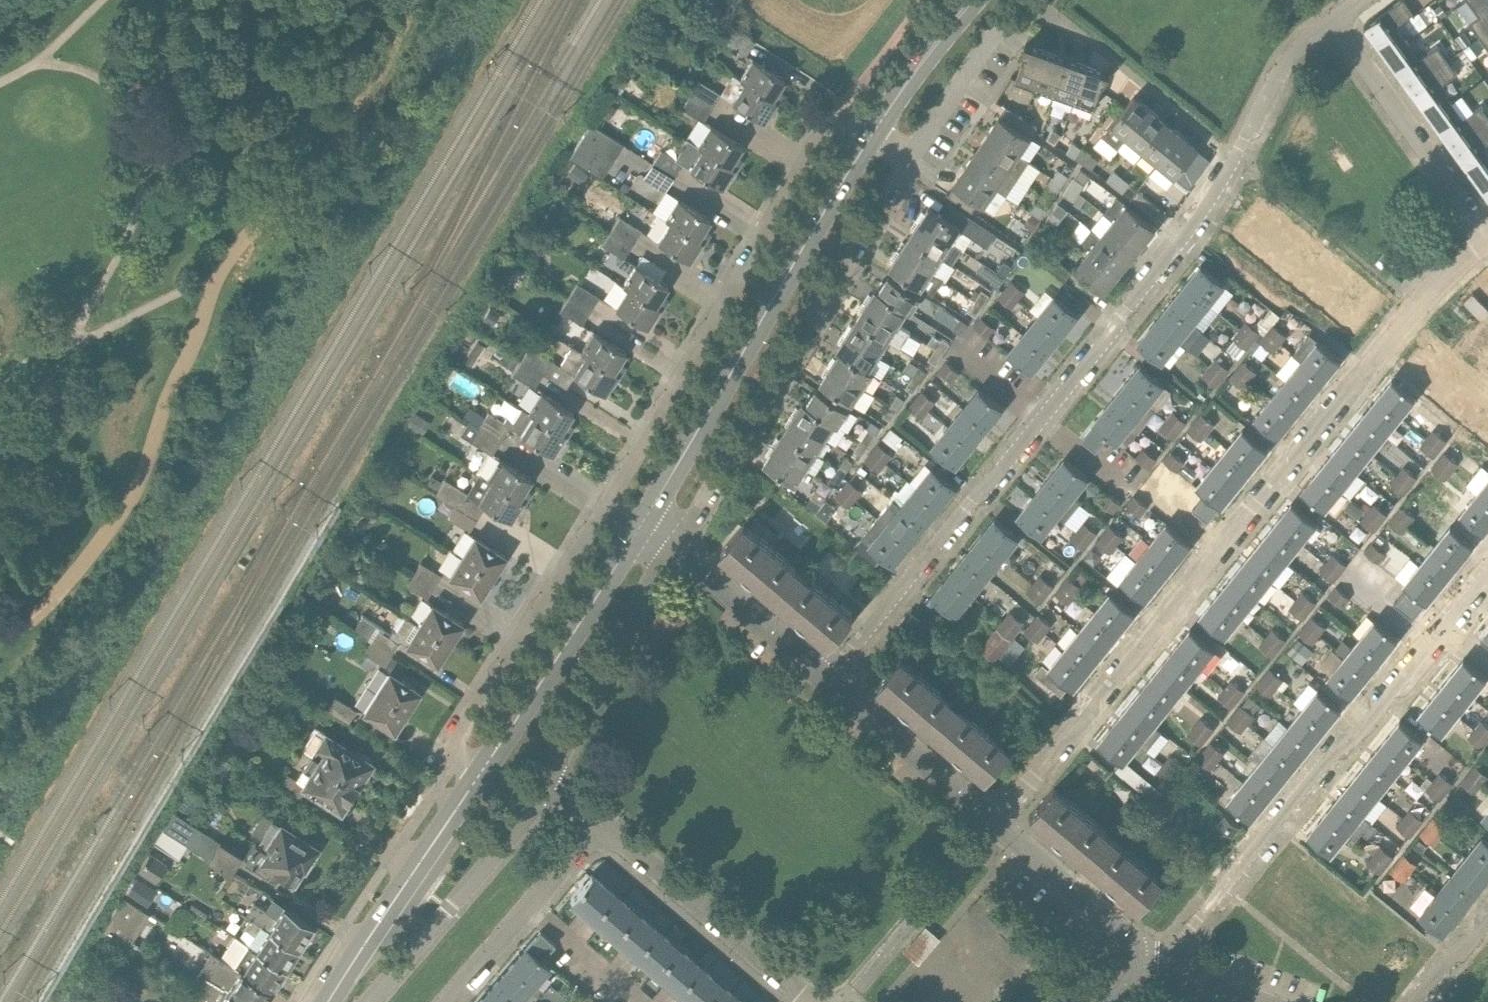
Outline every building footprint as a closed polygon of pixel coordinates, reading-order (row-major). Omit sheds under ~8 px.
[(1366,27),(1388,57),(1409,41),(1397,25),(1415,12),(1407,0),(1402,0),(1368,25),(1368,26),(1366,27)] [(1481,15),(1471,22),(1480,36),(1487,30),(1487,0),(1470,0),(1481,15)] [(722,42),(745,56),(754,42),(732,27),(722,42)] [(1409,41),(1388,57),(1409,87),(1449,59),(1439,45),(1421,58),(1409,41)] [(1022,62),(1016,80),(1036,87),(1049,51),(1033,46),(1032,48),(1028,46),(1025,45),(1025,46),(1024,63),(1022,62)] [(1049,51),(1036,87),(1055,94),(1067,60),(1058,57),(1058,55),(1049,51)] [(739,78),(778,104),(784,94),(777,90),(783,80),(751,59),(739,78)] [(1449,59),(1409,87),(1431,117),(1453,101),(1441,85),(1459,72),(1449,59)] [(1067,60),(1055,94),(1074,101),(1087,65),(1077,61),(1076,64),(1067,60)] [(1087,65),(1074,101),(1094,108),(1101,90),(1098,89),(1109,75),(1101,72),(1101,73),(1096,71),(1097,69),(1087,65)] [(775,109),(778,104),(739,78),(732,73),(720,92),(730,100),(730,101),(763,122),(772,107),(775,109)] [(689,94),(712,108),(721,94),(698,80),(689,94)] [(702,123),(712,108),(689,94),(680,108),(702,123)] [(1110,125),(1101,136),(1118,150),(1127,139),(1151,110),(1142,102),(1141,104),(1133,97),(1110,125)] [(1431,117),(1453,147),(1487,122),(1487,113),(1482,105),(1465,118),(1453,101),(1431,117)] [(1008,108),(1001,118),(1012,124),(1020,129),(1026,120),(1008,108)] [(1151,110),(1127,139),(1143,152),(1166,124),(1157,118),(1159,116),(1151,110)] [(993,125),(987,134),(1019,155),(1031,137),(1020,129),(1012,124),(1001,118),(995,126),(993,125)] [(1026,120),(1020,129),(1031,137),(1035,131),(1037,127),(1026,120)] [(1453,147),(1475,177),(1487,167),(1487,150),(1484,145),(1487,142),(1487,122),(1453,147)] [(1166,124),(1143,152),(1159,165),(1183,135),(1174,128),(1173,130),(1166,124)] [(590,125),(570,158),(603,177),(622,145),(590,125)] [(696,145),(700,148),(735,170),(741,161),(735,157),(741,147),(708,126),(696,145)] [(1053,129),(1046,139),(1055,145),(1061,135),(1053,129)] [(983,144),(978,152),(1017,178),(1029,162),(1019,155),(987,134),(981,142),(983,144)] [(1183,135),(1159,165),(1175,178),(1185,187),(1208,159),(1197,150),(1199,148),(1191,141),(1183,135)] [(1073,143),(1066,153),(1074,159),(1081,148),(1073,143)] [(732,175),(735,170),(700,148),(688,168),(721,189),(730,174),(732,175)] [(1081,148),(1074,159),(1083,164),(1093,171),(1100,161),(1090,154),(1081,148)] [(652,163),(674,177),(683,164),(660,150),(652,163)] [(970,159),(964,167),(997,189),(1006,195),(1017,178),(978,152),(972,160),(970,159)] [(575,164),(570,174),(585,181),(589,171),(575,164)] [(955,186),(948,196),(973,212),(980,203),(986,207),(997,189),(964,167),(958,176),(961,178),(955,186)] [(1475,177),(1487,196),(1487,167),(1475,177)] [(1058,169),(1052,178),(1062,185),(1068,176),(1058,169)] [(1114,171),(1106,180),(1114,187),(1122,178),(1114,171)] [(1052,178),(1047,186),(1057,193),(1062,185),(1052,178)] [(1074,178),(1068,186),(1079,193),(1084,185),(1074,178)] [(1122,178),(1114,187),(1122,193),(1130,184),(1122,178)] [(1068,186),(1063,195),(1073,202),(1079,193),(1068,186)] [(1138,190),(1130,200),(1152,217),(1160,208),(1138,190)] [(1117,197),(1104,213),(1113,220),(1143,244),(1149,237),(1147,235),(1154,227),(1126,204),(1117,197)] [(676,199),(663,218),(703,243),(710,233),(703,229),(709,220),(676,199)] [(1036,203),(1030,211),(1040,218),(1046,210),(1036,203)] [(1275,246),(1290,227),(1285,222),(1284,222),(1272,212),(1261,203),(1247,220),(1233,237),(1240,243),(1247,249),(1260,233),(1275,246)] [(928,206),(918,221),(952,242),(961,229),(988,246),(995,234),(949,204),(942,214),(928,206)] [(1052,211),(1046,220),(1056,227),(1062,218),(1052,211)] [(700,248),(703,243),(663,218),(660,216),(648,235),(688,261),(698,246),(700,248)] [(610,231),(632,245),(641,231),(619,217),(610,231)] [(1113,220),(1100,237),(1128,259),(1130,261),(1136,253),(1143,244),(1113,220)] [(918,221),(908,237),(942,258),(952,265),(963,249),(952,242),(918,221)] [(1275,246),(1276,246),(1292,259),(1279,275),(1292,286),(1320,251),(1320,250),(1298,232),(1297,232),(1291,227),(1290,227),(1275,246)] [(1091,229),(1078,245),(1087,252),(1117,276),(1123,268),(1130,261),(1128,259),(1100,237),(1091,229)] [(623,259),(632,245),(610,231),(601,245),(623,259)] [(908,237),(899,252),(932,273),(942,258),(908,237)] [(1335,294),(1350,275),(1344,270),(1343,269),(1332,260),(1321,251),(1320,251),(1292,286),(1306,296),(1318,280),(1334,293),(1335,294)] [(899,252),(889,268),(922,289),(932,296),(942,280),(932,273),(899,252)] [(1087,252),(1074,269),(1102,291),(1104,293),(1110,285),(1117,276),(1087,252)] [(1050,255),(1042,264),(1064,282),(1072,273),(1050,255)] [(983,262),(977,271),(992,281),(991,283),(998,288),(1006,277),(998,272),(983,262)] [(1004,262),(998,272),(1006,277),(1012,267),(1004,262)] [(621,285),(625,288),(661,310),(667,300),(660,296),(667,286),(634,265),(621,285)] [(1202,266),(1186,285),(1208,304),(1224,284),(1202,266)] [(888,275),(879,291),(907,311),(911,313),(922,297),(888,275)] [(1011,280),(1004,289),(1019,300),(1026,292),(1011,280)] [(568,297),(590,311),(599,297),(576,283),(568,297)] [(1186,285),(1170,305),(1193,323),(1208,304),(1186,285)] [(658,314),(661,310),(625,288),(613,307),(646,328),(656,313),(658,314)] [(875,288),(865,304),(898,325),(907,311),(879,291),(875,288)] [(1004,289),(997,297),(1012,309),(1019,300),(1004,289)] [(982,290),(975,300),(983,305),(989,295),(982,290)] [(1055,296),(1040,315),(1062,333),(1077,314),(1055,296)] [(581,325),(590,311),(568,297),(558,311),(581,325)] [(975,300),(968,312),(975,316),(983,305),(975,300)] [(865,304),(855,320),(888,341),(900,348),(913,356),(922,341),(910,333),(898,325),(865,304)] [(1170,305),(1154,324),(1177,342),(1186,349),(1202,330),(1193,323),(1170,305)] [(1040,315),(1025,334),(1047,352),(1062,333),(1040,315)] [(982,318),(975,327),(988,338),(995,329),(982,318)] [(960,319),(953,330),(960,335),(968,324),(960,319)] [(855,320),(846,335),(879,356),(888,341),(855,320)] [(1245,321),(1238,330),(1252,342),(1260,333),(1245,321)] [(1154,324),(1138,344),(1161,362),(1177,342),(1154,324)] [(1272,324),(1265,333),(1280,345),(1287,336),(1272,324)] [(1238,330),(1231,338),(1246,350),(1252,342),(1238,330)] [(578,352),(583,355),(618,378),(625,367),(618,363),(625,352),(592,331),(578,352)] [(1265,333),(1258,342),(1273,353),(1280,345),(1265,333)] [(1009,354),(1031,372),(1047,352),(1025,334),(1009,354)] [(1309,334),(1292,353),(1301,360),(1324,378),(1339,359),(1317,340),(1316,341),(1309,334)] [(846,335),(836,351),(839,353),(853,362),(854,361),(869,370),(879,356),(846,335)] [(934,335),(928,344),(930,345),(936,349),(943,354),(950,344),(943,339),(941,341),(934,335)] [(1420,383),(1424,379),(1430,371),(1446,383),(1461,364),(1456,360),(1443,350),(1431,340),(1417,358),(1406,372),(1403,375),(1410,381),(1417,387),(1420,383)] [(520,360),(543,374),(551,361),(529,346),(520,360)] [(618,378),(583,355),(578,352),(570,347),(558,365),(571,374),(604,395),(614,380),(616,381),(618,378)] [(936,349),(929,360),(936,365),(943,354),(936,349)] [(839,353),(829,368),(862,389),(873,372),(869,370),(854,361),(853,362),(839,353)] [(1216,358),(1209,367),(1223,379),(1230,371),(1216,358)] [(533,389),(543,374),(520,360),(516,367),(513,372),(511,374),(533,389)] [(1301,360),(1285,379),(1308,397),(1324,378),(1301,360)] [(1244,361),(1237,369),(1252,381),(1258,373),(1244,361)] [(944,362),(937,370),(952,383),(959,374),(944,362)] [(1446,384),(1462,397),(1456,405),(1451,410),(1449,413),(1462,422),(1463,423),(1487,392),(1487,386),(1479,379),(1468,370),(1467,369),(1461,365),(1461,364),(1446,383),(1446,384)] [(1141,366),(1126,385),(1149,404),(1164,385),(1164,384),(1141,366)] [(920,367),(913,377),(920,382),(927,372),(920,367)] [(1209,367),(1202,375),(1216,387),(1223,379),(1209,367)] [(829,368),(820,383),(853,404),(862,389),(829,368)] [(1237,369),(1230,377),(1245,390),(1252,381),(1237,369)] [(913,377),(906,388),(914,393),(920,382),(913,377)] [(1285,379),(1270,398),(1292,417),(1308,397),(1285,379)] [(1392,379),(1377,398),(1400,417),(1415,398),(1392,379)] [(1126,385),(1110,404),(1141,429),(1156,411),(1148,404),(1149,404),(1126,385)] [(816,388),(806,404),(825,416),(824,417),(835,424),(839,426),(849,410),(816,388)] [(980,390),(963,410),(985,428),(1001,408),(1001,409),(1002,408),(980,390)] [(529,409),(568,434),(573,427),(566,423),(573,412),(540,391),(529,409)] [(921,391),(914,399),(929,411),(936,402),(921,391)] [(1463,423),(1476,434),(1482,426),(1487,419),(1487,392),(1463,423)] [(896,395),(889,405),(897,410),(904,399),(896,395)] [(1270,398),(1254,418),(1276,436),(1292,417),(1270,398)] [(1377,398),(1362,416),(1385,435),(1400,417),(1377,398)] [(914,399),(908,407),(922,419),(929,411),(914,399)] [(803,402),(793,418),(825,439),(835,424),(824,417),(825,416),(806,404),(803,402)] [(1095,423),(1081,440),(1097,452),(1110,436),(1116,442),(1117,441),(1126,448),(1141,429),(1110,404),(1095,423)] [(889,405),(883,416),(890,421),(897,410),(889,405)] [(564,441),(568,434),(529,409),(527,413),(521,409),(513,422),(506,418),(502,423),(487,413),(478,427),(500,441),(509,427),(552,455),(562,440),(564,441)] [(963,410),(948,428),(970,447),(985,428),(963,410)] [(1173,411),(1166,420),(1180,431),(1187,423),(1173,411)] [(1200,413),(1193,422),(1207,433),(1214,425),(1200,413)] [(1362,416),(1347,435),(1370,454),(1385,435),(1362,416)] [(793,418),(783,433),(816,454),(825,439),(793,418)] [(1166,420),(1159,428),(1173,440),(1180,431),(1166,420)] [(491,455),(500,441),(478,427),(468,421),(460,435),(469,441),(491,455)] [(1193,422),(1186,430),(1200,442),(1207,433),(1193,422)] [(948,428),(932,447),(955,466),(956,465),(956,464),(970,447),(948,428)] [(868,429),(861,440),(869,445),(876,434),(868,429)] [(1242,429),(1227,448),(1251,468),(1266,449),(1242,429)] [(1433,430),(1426,438),(1441,450),(1447,441),(1433,430)] [(783,433),(774,447),(806,468),(816,454),(783,433)] [(1347,435),(1332,454),(1355,472),(1370,454),(1347,435)] [(1426,438),(1419,447),(1434,459),(1441,450),(1426,438)] [(861,440),(854,451),(862,455),(869,445),(861,440)] [(878,443),(871,452),(886,464),(893,455),(879,444),(878,443)] [(774,447),(763,463),(796,484),(806,468),(774,447)] [(1227,448),(1211,467),(1236,486),(1251,468),(1227,448)] [(1137,458),(1136,458),(1149,469),(1157,459),(1144,449),(1137,458)] [(1169,450),(1162,459),(1177,471),(1184,462),(1169,450)] [(871,452),(864,460),(879,472),(886,464),(871,452)] [(1444,452),(1437,461),(1452,473),(1459,464),(1444,452)] [(1332,454),(1317,472),(1340,491),(1355,472),(1332,454)] [(845,457),(838,468),(846,473),(853,462),(845,457)] [(530,478),(498,459),(486,479),(524,503),(530,493),(524,489),(530,478)] [(1064,461),(1048,480),(1070,499),(1073,496),(1088,477),(1065,459),(1064,461)] [(1437,461),(1430,470),(1445,481),(1452,473),(1437,461)] [(1403,466),(1396,475),(1411,487),(1418,478),(1403,466)] [(1211,467),(1196,486),(1206,493),(1192,510),(1207,523),(1220,505),(1236,486),(1211,467)] [(1466,486),(1476,494),(1487,504),(1487,471),(1482,467),(1466,486)] [(838,468),(832,479),(839,483),(846,473),(838,468)] [(932,468),(916,488),(940,506),(955,487),(956,486),(932,468)] [(466,494),(467,493),(431,470),(421,484),(436,494),(455,506),(458,508),(466,494)] [(1317,472),(1302,491),(1325,510),(1340,491),(1317,472)] [(521,508),(524,503),(486,479),(479,475),(467,493),(466,494),(509,521),(519,506),(521,508)] [(1396,475),(1390,484),(1404,495),(1411,487),(1396,475)] [(849,480),(842,488),(856,501),(864,492),(849,480)] [(1048,480),(1032,499),(1056,518),(1059,515),(1066,521),(1081,503),(1073,496),(1070,499),(1048,480)] [(908,481),(893,500),(924,525),(940,506),(916,488),(908,481)] [(1451,504),(1461,512),(1460,513),(1463,516),(1482,531),(1487,524),(1487,504),(1476,494),(1466,486),(1451,504)] [(842,488),(834,497),(849,508),(856,501),(842,488)] [(816,490),(811,498),(822,505),(827,497),(816,490)] [(1108,493),(1100,503),(1113,513),(1121,504),(1108,493)] [(1133,498),(1127,506),(1140,517),(1146,509),(1133,498)] [(1032,499),(1017,518),(1041,536),(1042,536),(1056,518),(1032,499)] [(893,500),(878,517),(908,545),(924,525),(893,500)] [(1351,500),(1345,508),(1359,519),(1365,511),(1351,500)] [(1373,503),(1367,512),(1381,523),(1388,515),(1373,503)] [(1292,504),(1277,523),(1301,542),(1317,523),(1292,504)] [(458,508),(455,506),(448,518),(469,531),(476,519),(458,508)] [(1401,506),(1394,514),(1408,526),(1415,517),(1401,506)] [(1367,512),(1360,520),(1374,532),(1381,523),(1367,512)] [(1394,514),(1387,523),(1401,535),(1408,526),(1394,514)] [(878,517),(863,536),(871,543),(870,545),(869,546),(893,564),(893,563),(908,545),(878,517)] [(995,520),(980,539),(1002,557),(1018,538),(1019,537),(996,519),(995,520)] [(1083,521),(1076,530),(1091,542),(1097,533),(1083,521)] [(1150,542),(1174,562),(1190,543),(1165,523),(1150,542)] [(1277,523),(1262,542),(1286,561),(1301,542),(1277,523)] [(797,618),(802,621),(806,625),(807,624),(830,643),(853,617),(799,570),(744,524),(721,551),(744,570),(743,572),(752,579),(753,578),(776,597),(798,616),(797,618)] [(1109,526),(1102,534),(1117,546),(1124,537),(1109,526)] [(1450,526),(1434,545),(1457,563),(1472,544),(1450,526)] [(1076,530),(1069,539),(1084,551),(1091,542),(1076,530)] [(1102,534),(1095,542),(1110,554),(1117,546),(1102,534)] [(460,556),(492,576),(505,556),(473,536),(460,556)] [(980,539),(964,558),(987,576),(1002,557),(980,539)] [(1135,561),(1159,581),(1174,562),(1150,542),(1135,561)] [(1262,542),(1247,561),(1271,580),(1286,561),(1262,542)] [(1371,542),(1364,551),(1379,563),(1386,554),(1371,542)] [(1434,545),(1419,564),(1441,582),(1457,563),(1434,545)] [(1333,554),(1325,563),(1340,574),(1347,566),(1333,554)] [(479,597),(492,576),(460,556),(447,576),(479,597)] [(964,558),(949,578),(972,594),(987,576),(964,558)] [(1135,561),(1120,580),(1144,600),(1159,581),(1135,561)] [(1247,561),(1232,580),(1256,599),(1271,580),(1247,561)] [(413,573),(434,587),(441,575),(420,562),(413,573)] [(1325,563),(1319,571),(1332,582),(1333,583),(1340,574),(1325,563)] [(1419,564),(1403,583),(1407,587),(1394,604),(1411,620),(1441,582),(1419,564)] [(426,598),(434,587),(413,573),(405,585),(426,598)] [(1040,575),(1033,584),(1047,595),(1054,587),(1040,575)] [(1068,576),(1061,585),(1075,596),(1082,588),(1068,576)] [(933,596),(933,597),(955,614),(972,594),(949,578),(934,596),(933,596)] [(1232,580),(1216,599),(1241,617),(1256,599),(1232,580)] [(1033,584),(1026,592),(1040,604),(1047,595),(1033,584)] [(1061,585),(1054,593),(1068,605),(1075,596),(1061,585)] [(1335,587),(1328,596),(1342,608),(1349,599),(1335,587)] [(1302,591),(1295,600),(1310,612),(1317,603),(1302,591)] [(1109,592),(1094,611),(1118,631),(1134,612),(1109,592)] [(1216,599),(1201,618),(1225,637),(1241,617),(1216,599)] [(1295,600),(1288,609),(1303,621),(1310,612),(1295,600)] [(417,624),(449,644),(462,624),(430,603),(417,624)] [(1009,611),(1003,620),(1018,632),(1025,623),(1009,611)] [(1094,611),(1078,630),(1103,650),(1118,631),(1094,611)] [(436,665),(449,644),(417,624),(402,614),(390,633),(363,616),(354,629),(371,640),(392,654),(399,642),(398,642),(399,640),(436,665)] [(1037,614),(1030,622),(1044,634),(1051,625),(1037,614)] [(908,620),(906,622),(914,628),(919,621),(912,615),(908,620)] [(1311,616),(1304,625),(1319,636),(1326,628),(1311,616)] [(1003,620),(987,639),(1002,652),(1018,632),(1003,620)] [(1373,620),(1358,639),(1380,657),(1395,638),(1373,620)] [(1030,622),(1023,631),(1037,642),(1044,634),(1030,622)] [(1304,625),(1298,633),(1312,645),(1319,636),(1304,625)] [(1272,629),(1265,637),(1280,649),(1287,641),(1272,629)] [(1078,630),(1063,649),(1088,669),(1103,650),(1078,630)] [(1191,630),(1175,649),(1200,669),(1215,649),(1191,630)] [(1014,661),(1027,644),(1016,636),(1004,652),(1014,661)] [(1265,637),(1258,645),(1273,657),(1280,649),(1265,637)] [(987,639),(979,649),(994,661),(1002,652),(987,639)] [(1358,639),(1343,659),(1365,676),(1380,657),(1358,639)] [(371,640),(363,652),(384,666),(392,654),(371,640)] [(1043,664),(1035,675),(1039,678),(1061,696),(1069,686),(1072,688),(1088,669),(1063,649),(1048,668),(1043,664)] [(1175,649),(1160,668),(1184,688),(1200,669),(1175,649)] [(955,751),(959,755),(963,758),(965,757),(988,777),(1010,750),(956,704),(901,657),(878,684),(902,704),(901,705),(905,708),(909,712),(910,711),(933,730),(956,750),(955,751)] [(1343,659),(1328,676),(1350,695),(1365,676),(1343,659)] [(1464,660),(1449,679),(1471,697),(1486,678),(1464,660)] [(1160,668),(1145,687),(1169,706),(1184,688),(1160,668)] [(1269,668),(1262,677),(1277,689),(1284,680),(1269,668)] [(374,691),(406,712),(419,691),(387,671),(374,691)] [(1262,677),(1255,686),(1270,697),(1277,689),(1262,677)] [(1449,679),(1434,698),(1456,715),(1471,697),(1449,679)] [(1231,680),(1224,688),(1238,700),(1245,692),(1231,680)] [(1145,687),(1130,706),(1154,725),(1169,706),(1145,687)] [(1224,688),(1217,697),(1231,709),(1238,700),(1224,688)] [(1317,689),(1302,707),(1325,725),(1340,707),(1317,689)] [(393,732),(406,712),(374,691),(361,711),(393,732)] [(327,708),(348,722),(356,710),(334,696),(327,708)] [(1434,698),(1419,716),(1441,734),(1456,715),(1434,698)] [(1240,705),(1233,713),(1248,725),(1255,717),(1253,715),(1242,706),(1240,705)] [(1130,706),(1114,725),(1139,744),(1146,750),(1162,731),(1154,725),(1130,706)] [(1302,707),(1287,726),(1310,744),(1325,725),(1302,707)] [(1233,713),(1226,722),(1241,734),(1248,725),(1233,713)] [(1200,717),(1193,725),(1208,737),(1215,729),(1200,717)] [(1280,720),(1265,738),(1272,744),(1295,763),(1310,744),(1287,726),(1280,720)] [(1474,729),(1487,740),(1487,726),(1481,720),(1474,729)] [(1401,721),(1385,741),(1408,758),(1423,739),(1401,721)] [(1114,725),(1099,744),(1122,762),(1123,763),(1125,761),(1139,744),(1114,725)] [(1193,725),(1186,733),(1201,746),(1208,737),(1193,725)] [(300,748),(310,754),(295,779),(286,773),(278,785),(324,814),(331,803),(340,809),(347,797),(351,797),(356,788),(355,785),(356,784),(370,762),(322,731),(314,726),(300,748)] [(1467,737),(1481,749),(1487,741),(1487,740),(1474,729),(1467,737)] [(1264,737),(1249,756),(1257,763),(1280,781),(1295,763),(1272,744),(1265,738),(1264,737)] [(1211,741),(1204,750),(1219,762),(1226,754),(1211,741)] [(1385,741),(1370,760),(1392,777),(1408,758),(1385,741)] [(1204,750),(1197,759),(1212,771),(1219,762),(1204,750)] [(1170,755),(1163,763),(1178,775),(1184,766),(1170,755)] [(1370,760),(1355,779),(1377,797),(1392,777),(1370,760)] [(1163,763),(1157,772),(1171,783),(1178,775),(1163,763)] [(1242,781),(1242,782),(1265,800),(1280,781),(1257,763),(1242,781)] [(1467,773),(1482,785),(1487,777),(1487,776),(1475,765),(1467,773)] [(1438,772),(1432,780),(1447,792),(1453,784),(1438,772)] [(1467,773),(1460,782),(1474,794),(1482,785),(1467,773)] [(1355,779),(1339,798),(1361,816),(1377,797),(1355,779)] [(1432,780),(1426,789),(1440,801),(1447,792),(1432,780)] [(1149,781),(1141,791),(1155,802),(1163,792),(1149,781)] [(1242,782),(1227,800),(1249,819),(1265,800),(1242,782)] [(1107,881),(1112,885),(1116,888),(1117,887),(1141,907),(1164,880),(1109,833),(1054,787),(1031,814),(1055,834),(1053,835),(1058,838),(1062,842),(1063,841),(1086,860),(1108,880),(1107,881)] [(1339,798),(1324,817),(1346,835),(1361,816),(1339,798)] [(1409,809),(1402,818),(1417,829),(1424,821),(1409,809)] [(229,872),(241,854),(219,840),(218,842),(173,812),(162,830),(181,842),(229,872)] [(274,879),(279,872),(292,880),(302,865),(303,865),(311,854),(312,854),(314,854),(315,853),(316,852),(317,850),(317,848),(317,846),(316,844),(315,843),(313,842),(311,841),(310,841),(308,843),(294,834),(296,830),(279,820),(277,823),(262,813),(250,832),(258,837),(243,858),(274,879)] [(1224,814),(1217,823),(1232,836),(1240,826),(1224,814)] [(1324,817),(1309,836),(1331,854),(1346,835),(1324,817)] [(1433,817),(1425,825),(1440,837),(1447,828),(1433,817)] [(1402,818),(1395,826),(1410,838),(1417,829),(1402,818)] [(1425,825),(1418,834),(1433,846),(1440,837),(1425,825)] [(172,856),(181,842),(162,830),(153,844),(172,856)] [(1466,856),(1487,874),(1487,842),(1482,837),(1466,856)] [(1379,845),(1372,854),(1387,866),(1394,857),(1379,845)] [(139,872),(156,883),(167,863),(150,853),(139,872)] [(1403,853),(1396,861),(1410,873),(1417,865),(1403,853)] [(1372,854),(1365,862),(1380,874),(1387,866),(1372,854)] [(1487,874),(1466,856),(1450,876),(1473,893),(1487,874)] [(1396,861),(1389,870),(1403,882),(1410,873),(1396,861)] [(591,916),(612,892),(590,874),(589,875),(585,871),(575,883),(580,887),(570,898),(591,916)] [(126,891),(147,904),(158,886),(137,873),(126,891)] [(1435,895),(1457,913),(1473,893),(1450,876),(1435,895)] [(591,916),(613,935),(633,910),(612,892),(591,916)] [(1457,913),(1435,895),(1419,914),(1441,932),(1457,913)] [(150,914),(124,898),(103,932),(129,948),(150,914)] [(248,914),(251,916),(299,946),(312,925),(272,899),(266,910),(255,903),(248,914)] [(613,935),(634,953),(655,929),(633,910),(613,935)] [(285,967),(299,946),(251,916),(244,927),(254,934),(248,944),(285,967)] [(927,922),(906,948),(922,961),(943,935),(927,922)] [(544,955),(556,941),(542,929),(531,942),(544,955)] [(634,953),(655,971),(676,947),(655,929),(634,953)] [(271,989),(285,967),(248,944),(240,956),(228,948),(221,958),(271,989)] [(655,971),(677,989),(697,965),(676,947),(655,971)] [(533,985),(548,967),(526,948),(511,966),(533,985)] [(196,977),(190,986),(207,997),(215,1001),(263,1001),(271,989),(221,958),(212,952),(196,977)] [(692,1001),(703,1001),(719,983),(697,965),(677,989),(692,1001)] [(516,1001),(518,1001),(533,985),(511,966),(495,984),(516,1001)] [(79,1001),(88,1001),(93,992),(70,981),(64,994),(79,1001)] [(740,1001),(719,983),(703,1001),(739,1001),(740,1001)] [(480,1001),(516,1001),(495,984),(480,1001)] [(564,996),(550,984),(543,992),(554,1001),(558,1001),(564,996)]
